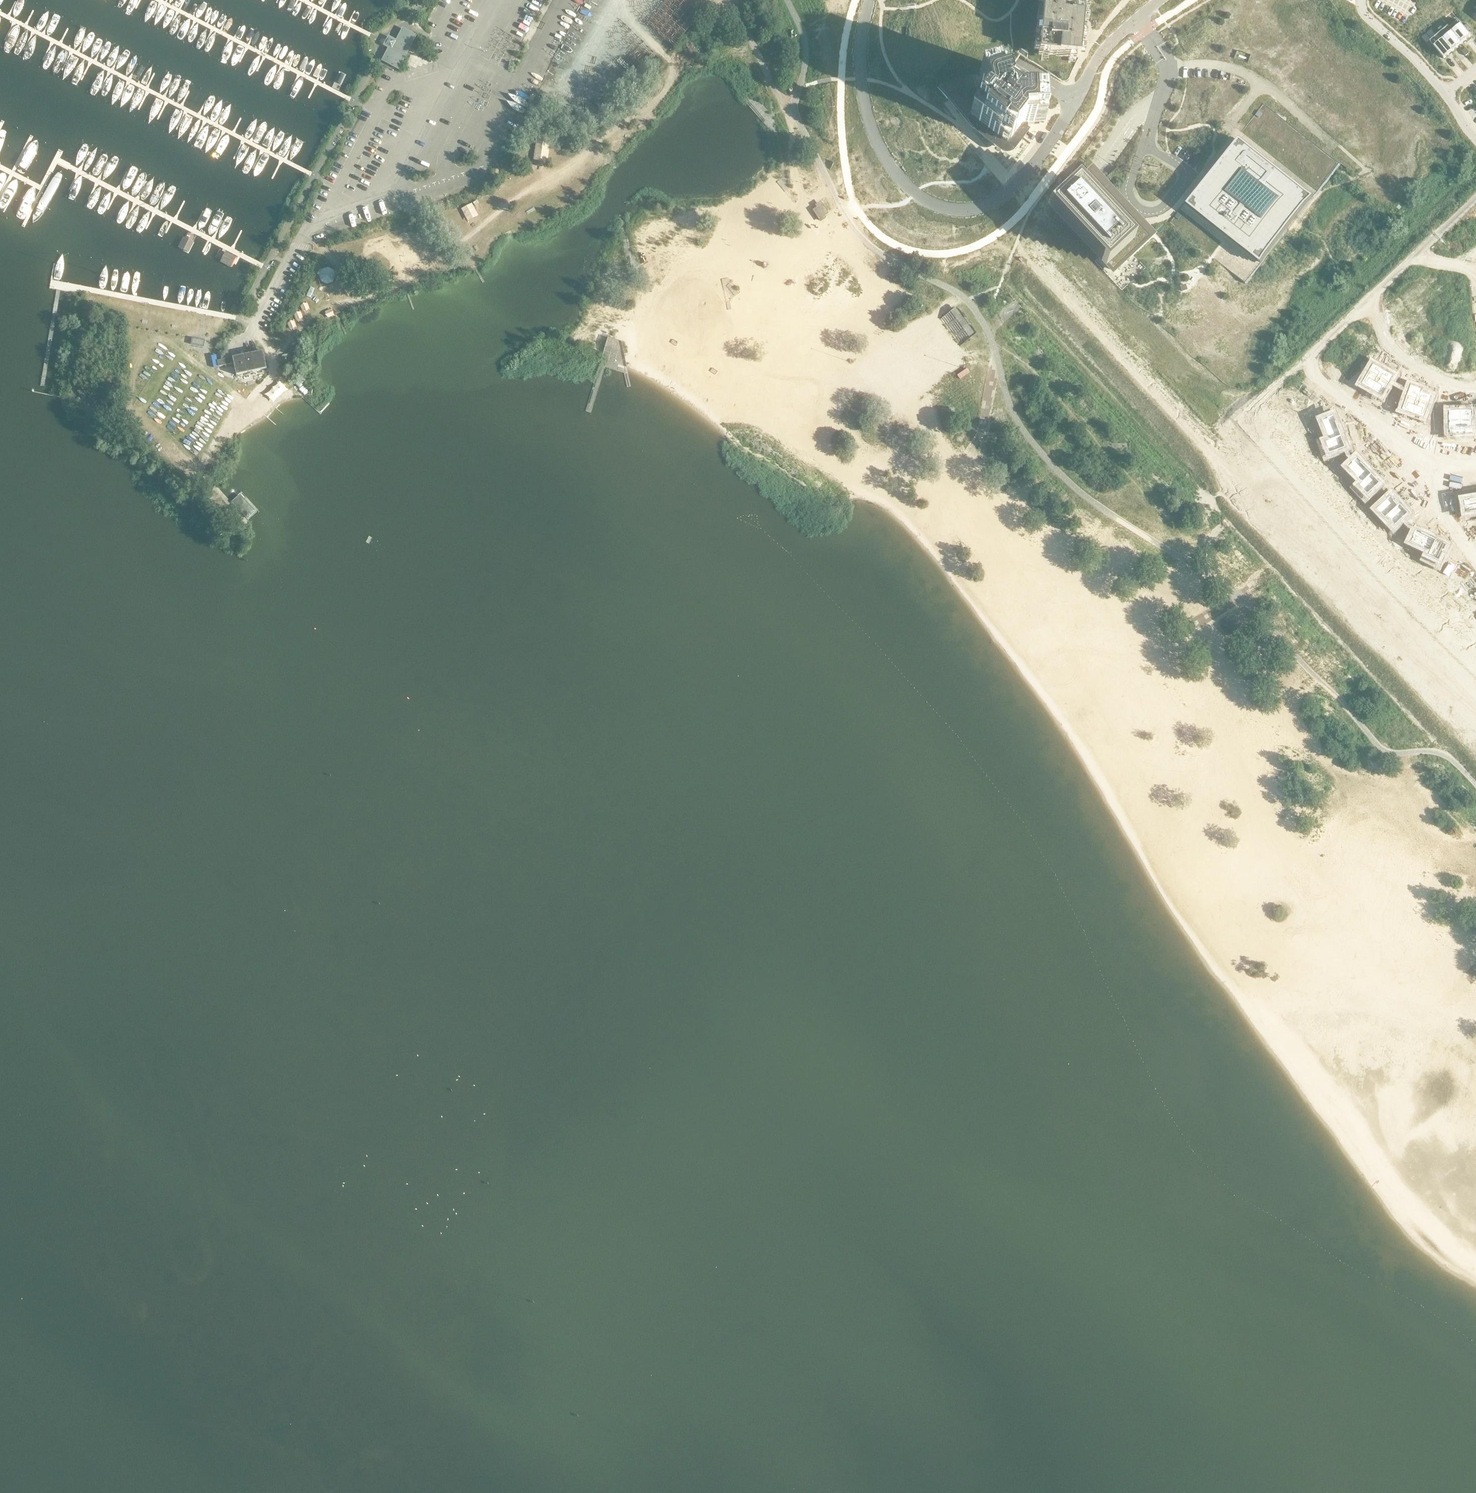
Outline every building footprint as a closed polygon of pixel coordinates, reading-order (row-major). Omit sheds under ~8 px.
[(1039,49),(1038,54),(1039,54),(1079,58),(1081,41),(1085,41),(1085,40),(1083,40),(1085,19),(1087,19),(1087,18),(1083,18),(1085,1),(1079,0),(1044,0),(1039,49)] [(1463,27),(1459,21),(1450,29),(1449,29),(1462,44),(1471,36),(1467,32),(1471,29),(1467,25),(1467,24),(1463,27)] [(1453,51),(1462,44),(1449,29),(1450,29),(1448,27),(1439,35),(1440,37),(1441,36),(1453,51)] [(384,58),(400,66),(415,37),(399,29),(384,58)] [(1440,37),(1431,44),(1436,50),(1433,53),(1437,57),(1440,54),(1444,59),(1453,51),(1441,36),(1440,37)] [(958,109),(1013,150),(1027,131),(1029,132),(1030,131),(1027,129),(1027,125),(1034,124),(1034,119),(1045,118),(1043,98),(1019,99),(1017,102),(1007,94),(1009,92),(1003,68),(977,74),(970,76),(940,83),(937,87),(947,99),(948,98),(958,109)] [(332,103),(328,100),(322,112),(332,117),(338,105),(332,103)] [(1320,150),(1263,105),(1241,133),(1239,144),(1210,181),(1186,210),(1258,267),(1261,269),(1298,222),(1313,203),(1311,200),(1327,180),(1340,165),(1329,157),(1320,150)] [(549,172),(549,149),(539,149),(538,171),(549,172)] [(1076,181),(1047,207),(1105,269),(1112,276),(1133,256),(1151,240),(1156,235),(1151,230),(1118,195),(1104,181),(1091,167),(1080,177),(1076,181)] [(826,212),(821,204),(817,207),(818,209),(814,212),(819,219),(824,217),(822,214),(826,212)] [(1360,228),(1367,221),(1364,218),(1357,225),(1360,228)] [(184,237),(183,236),(177,247),(187,253),(196,236),(187,231),(184,237)] [(235,256),(225,251),(219,263),(230,268),(235,256)] [(344,264),(338,268),(343,277),(349,273),(344,264)] [(332,292),(338,279),(326,274),(320,286),(332,292)] [(205,337),(198,336),(196,346),(203,347),(205,337)] [(232,358),(235,376),(266,371),(263,353),(232,358)] [(232,358),(218,361),(219,366),(233,363),(232,358)] [(1361,378),(1358,383),(1362,385),(1365,387),(1364,388),(1365,388),(1365,387),(1372,391),(1386,368),(1385,368),(1384,371),(1375,365),(1376,363),(1375,362),(1365,380),(1361,378)] [(1386,368),(1372,391),(1377,394),(1375,397),(1381,400),(1385,394),(1386,394),(1385,393),(1396,375),(1395,374),(1394,377),(1384,371),(1386,369),(1386,368)] [(1401,404),(1399,410),(1402,411),(1406,412),(1405,413),(1406,413),(1414,415),(1422,390),(1421,393),(1411,389),(1412,387),(1411,386),(1404,406),(1401,404)] [(1422,390),(1414,415),(1419,417),(1418,421),(1424,423),(1426,415),(1427,416),(1427,415),(1426,415),(1434,394),(1433,394),(1432,397),(1422,393),(1423,390),(1422,390)] [(1461,409),(1461,435),(1467,435),(1468,439),(1474,438),(1473,431),(1474,431),(1474,430),(1473,430),(1473,408),(1472,408),(1472,411),(1461,411),(1461,409)] [(1449,429),(1445,429),(1446,435),(1450,435),(1453,435),(1453,436),(1454,436),(1454,435),(1461,435),(1461,409),(1460,409),(1460,411),(1450,412),(1450,409),(1449,409),(1449,429)] [(1335,417),(1323,422),(1330,442),(1331,443),(1343,438),(1339,428),(1343,427),(1340,421),(1337,422),(1335,417)] [(1330,442),(1322,445),(1327,457),(1342,451),(1344,455),(1350,453),(1348,449),(1347,450),(1343,438),(1331,443),(1330,442)] [(1458,451),(1461,454),(1468,448),(1465,444),(1458,451)] [(1440,464),(1454,449),(1449,445),(1435,460),(1440,464)] [(1358,460),(1348,469),(1363,484),(1364,485),(1373,476),(1366,468),(1369,465),(1364,461),(1361,464),(1358,460)] [(1363,484),(1357,490),(1366,499),(1378,488),(1381,491),(1385,487),(1382,484),(1382,485),(1373,476),(1364,485),(1363,484)] [(1389,500),(1377,511),(1386,520),(1401,506),(1393,496),(1394,496),(1391,492),(1386,497),(1389,500)] [(1464,502),(1466,514),(1475,513),(1475,500),(1475,496),(1469,497),(1469,501),(1464,502)] [(1401,506),(1386,520),(1394,529),(1406,518),(1409,521),(1414,517),(1411,514),(1410,515),(1401,506)] [(1417,532),(1411,543),(1430,552),(1431,553),(1437,542),(1437,541),(1427,537),(1429,533),(1423,530),(1421,534),(1417,532)] [(1430,552),(1427,560),(1438,566),(1445,551),(1449,553),(1452,547),(1448,546),(1448,547),(1437,542),(1431,553),(1430,552)] [(1233,626),(1226,619),(1222,623),(1224,625),(1220,628),(1227,635),(1231,631),(1229,629),(1233,626)]
